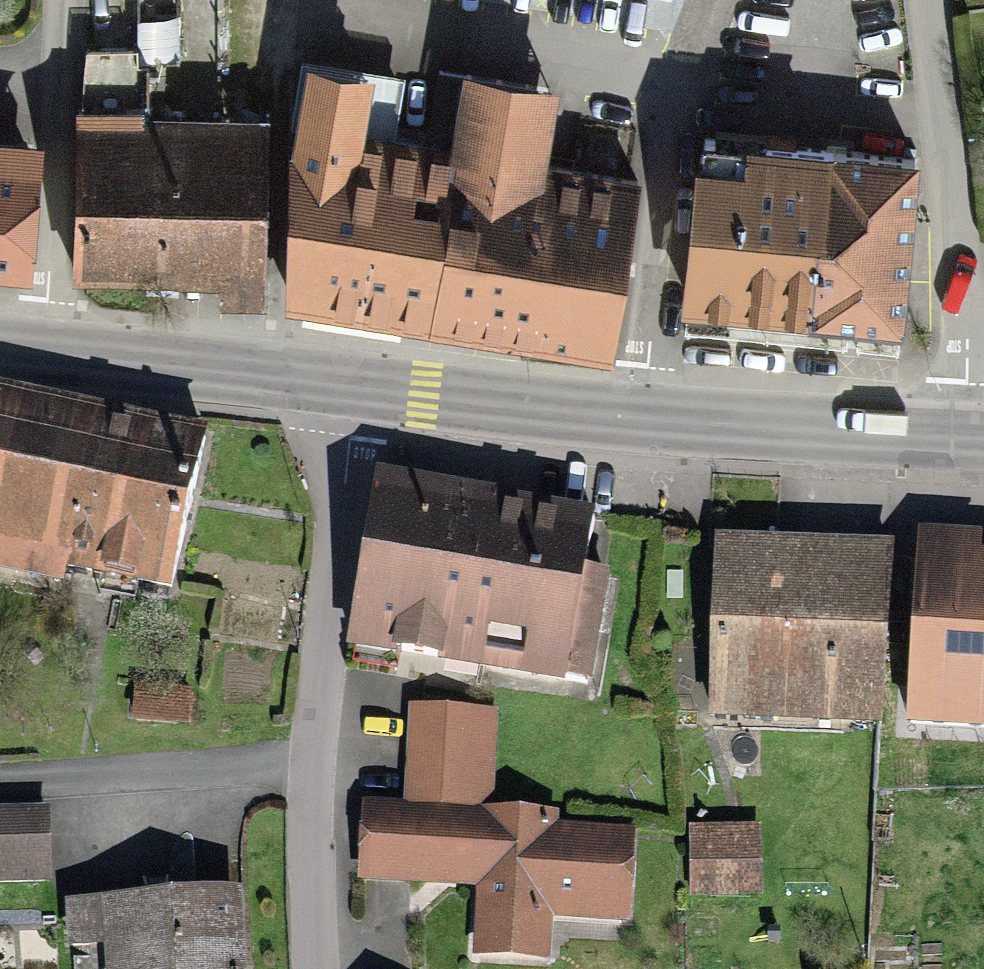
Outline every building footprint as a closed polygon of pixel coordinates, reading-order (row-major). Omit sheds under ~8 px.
[(84,95),(83,276),(227,277),(226,301),(262,301),(262,261),(264,0),(128,0),(127,57),(150,58),(150,95),(84,95)] [(292,307),(608,360),(636,192),(540,176),(552,103),(466,89),(454,163),(360,148),(369,92),(313,82),(298,171),(292,307)] [(0,131),(0,261),(34,263),(40,132),(0,131)] [(917,155),(709,135),(693,295),(901,316),(917,155)] [(172,582),(199,430),(0,395),(0,551),(172,582)] [(598,522),(383,485),(357,636),(572,673),(598,522)] [(891,549),(710,542),(703,704),(884,712),(891,549)] [(913,719),(983,721),(983,545),(917,543),(913,719)] [(408,808),(363,806),(360,880),(481,885),(478,955),(546,957),(547,914),(624,918),(628,833),(551,830),(552,814),(483,811),(488,708),(412,705),(408,808)] [(0,814),(0,876),(51,875),(50,813),(0,814)] [(758,827),(694,827),(694,890),(758,890),(758,827)] [(66,904),(68,943),(108,941),(109,968),(242,968),(239,896),(66,904)]
